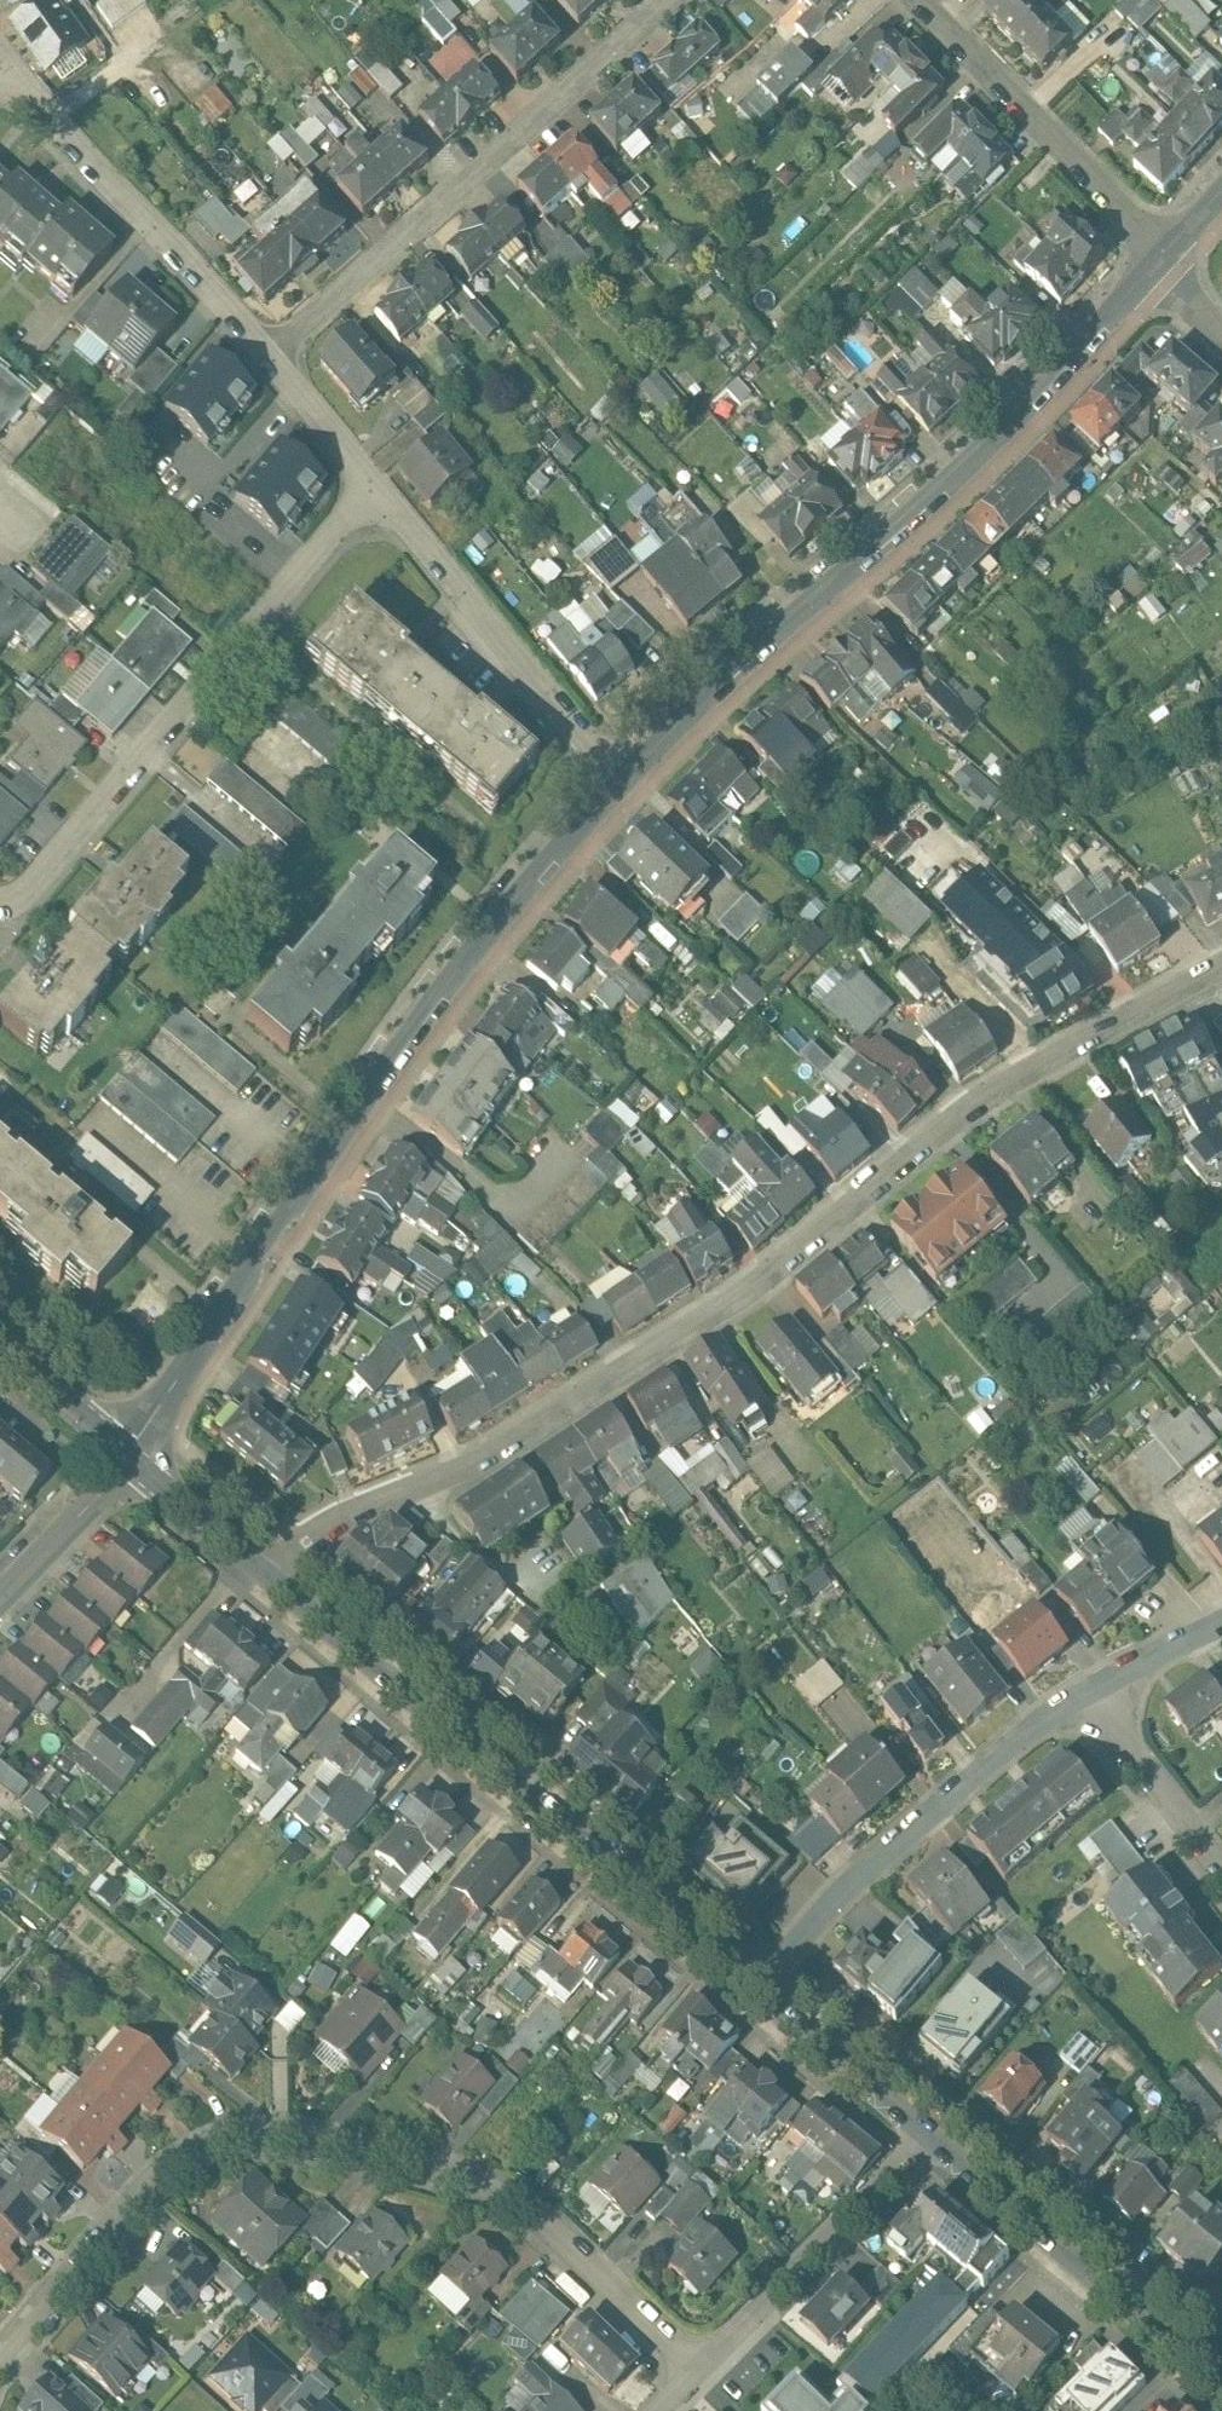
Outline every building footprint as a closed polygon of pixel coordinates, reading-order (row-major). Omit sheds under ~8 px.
[(13,22),(57,83),(104,50),(69,0),(44,0),(13,22)] [(97,5),(113,27),(146,3),(145,0),(104,0),(97,5)] [(473,10),(490,28),(501,18),(491,7),(485,0),(473,10)] [(535,13),(532,16),(519,0),(499,0),(491,7),(501,18),(514,33),(539,61),(561,42),(535,13)] [(596,0),(557,0),(580,25),(601,6),(596,0)] [(814,11),(826,23),(850,0),(804,0),(814,11)] [(988,15),(1016,44),(1046,15),(1039,8),(1031,0),(1003,0),(988,15)] [(1039,8),(1046,15),(1060,0),(1047,0),(1039,8)] [(1060,0),(1046,15),(1053,21),(1067,7),(1060,0)] [(1113,8),(1125,20),(1145,0),(1121,0),(1113,8)] [(1210,26),(1190,0),(1171,0),(1166,4),(1194,39),(1210,26)] [(458,32),(437,8),(424,20),(444,44),(458,32)] [(814,11),(797,28),(809,40),(826,23),(814,11)] [(1053,21),(1046,15),(1016,44),(1044,73),(1074,43),(1053,21)] [(703,26),(656,67),(676,90),(722,49),(703,26)] [(539,61),(514,33),(492,51),(517,80),(539,61)] [(919,62),(894,37),(885,45),(878,38),(871,37),(868,41),(868,46),(863,46),(856,52),(831,76),(832,77),(857,102),(868,91),(866,88),(878,76),(891,89),(919,62)] [(1214,58),(1194,39),(1191,42),(1197,47),(1193,52),(1206,65),(1214,58)] [(815,72),(803,85),(813,96),(832,77),(831,76),(856,52),(846,42),(815,72)] [(450,61),(435,43),(418,58),(433,76),(437,72),(450,61)] [(795,52),(760,87),(780,107),(803,85),(815,72),(795,52)] [(418,58),(417,57),(410,63),(419,74),(415,77),(423,85),(430,79),(433,82),(436,80),(436,79),(433,76),(418,58)] [(1193,83),(1166,58),(1157,68),(1171,81),(1183,93),(1193,83)] [(1214,58),(1206,65),(1218,77),(1218,78),(1221,74),(1221,66),(1214,58)] [(403,87),(380,62),(368,73),(390,99),(403,87)] [(891,89),(874,107),(875,107),(873,111),(884,123),(883,123),(896,136),(917,116),(945,88),(919,62),(891,89)] [(378,87),(360,67),(350,76),(367,96),(378,87)] [(451,88),(447,92),(472,120),(500,96),(475,67),(451,88)] [(676,90),(656,67),(645,78),(664,100),(676,90)] [(442,77),(437,72),(433,76),(436,79),(436,80),(437,81),(442,77)] [(451,88),(442,77),(437,81),(447,92),(451,88)] [(1215,81),(1218,78),(1218,77),(1203,93),(1194,103),(1221,129),(1221,88),(1215,81)] [(1183,93),(1171,81),(1162,91),(1175,102),(1183,93)] [(1203,93),(1193,83),(1183,93),(1194,103),(1203,93)] [(662,114),(636,85),(614,104),(640,133),(662,114)] [(760,87),(740,107),(760,127),(780,107),(760,87)] [(472,120),(447,92),(420,115),(445,144),(472,120)] [(1194,103),(1183,93),(1175,102),(1185,112),(1194,103)] [(223,94),(208,108),(227,130),(242,116),(223,94)] [(363,134),(339,106),(330,114),(315,98),(302,111),(312,123),(317,118),(333,137),(334,137),(345,150),(363,134)] [(1194,103),(1185,112),(1175,124),(1203,150),(1221,130),(1221,129),(1194,103)] [(640,133),(614,104),(592,124),(618,153),(640,133)] [(962,105),(934,133),(948,147),(959,158),(987,131),(962,105)] [(1136,107),(1126,118),(1132,124),(1133,123),(1142,113),(1136,107)] [(1155,124),(1142,113),(1133,123),(1145,135),(1155,124)] [(219,135),(200,114),(190,124),(208,144),(219,135)] [(1126,118),(1121,114),(1113,122),(1123,133),(1132,124),(1126,118)] [(1132,124),(1123,133),(1136,145),(1145,135),(1133,123),(1132,124)] [(1155,124),(1145,135),(1155,144),(1165,134),(1155,124)] [(1165,134),(1155,144),(1184,171),(1203,150),(1175,124),(1165,134)] [(320,161),(291,128),(280,137),(309,170),(320,161)] [(429,159),(403,130),(381,149),(407,178),(429,159)] [(987,131),(959,158),(973,172),(985,184),(1013,157),(987,131)] [(934,133),(915,152),(929,166),(948,147),(934,133)] [(1155,144),(1145,135),(1136,145),(1146,155),(1155,144)] [(371,138),(350,156),(356,163),(362,158),(366,162),(381,149),(371,138)] [(600,169),(575,139),(547,164),(572,193),(585,182),(600,169)] [(1146,155),(1135,166),(1164,192),(1184,171),(1155,144),(1146,155)] [(407,178),(381,149),(366,162),(362,158),(356,163),(385,196),(407,178)] [(885,164),(871,150),(844,176),(858,190),(885,164)] [(356,163),(350,156),(344,162),(353,173),(340,184),(338,186),(364,215),(385,196),(356,163)] [(344,162),(332,172),(336,176),(334,177),(340,184),(353,173),(344,162)] [(547,164),(519,188),(545,217),(554,226),(556,225),(555,224),(569,212),(561,203),(572,193),(547,164)] [(619,191),(600,169),(585,182),(604,204),(619,191)] [(973,172),(956,189),(967,201),(985,184),(973,172)] [(7,189),(8,190),(0,198),(0,248),(21,266),(27,259),(27,258),(59,221),(59,220),(14,181),(7,189)] [(309,186),(293,200),(307,215),(312,210),(306,204),(316,196),(321,202),(322,201),(309,186)] [(321,202),(316,196),(306,204),(312,210),(307,215),(293,200),(278,213),(291,228),(294,226),(320,254),(348,230),(322,201),(321,202)] [(218,200),(199,217),(217,237),(221,233),(227,228),(226,227),(215,214),(224,207),(218,200)] [(501,203),(474,227),(500,256),(504,252),(527,231),(501,203)] [(235,220),(224,207),(215,214),(226,227),(235,220)] [(1085,231),(1064,211),(1052,223),(1064,234),(1050,249),(1083,279),(1106,254),(1084,233),(1085,231)] [(111,252),(65,213),(59,220),(59,221),(27,258),(27,259),(72,297),(111,252)] [(278,213),(254,234),(262,243),(270,236),(275,242),(291,228),(278,213)] [(235,220),(226,227),(227,228),(221,233),(233,246),(251,230),(239,216),(235,220)] [(291,228),(275,242),(270,236),(262,243),(267,249),(293,278),(320,254),(294,226),(291,228)] [(500,256),(474,227),(448,250),(474,279),(500,256)] [(960,245),(950,235),(936,248),(946,258),(960,245)] [(266,250),(250,264),(245,258),(236,266),(241,272),(241,273),(266,301),(293,278),(267,249),(262,243),(261,244),(266,250)] [(1083,279),(1050,249),(1039,260),(1027,250),(1016,262),(1038,282),(1039,280),(1062,301),(1083,279)] [(516,265),(504,252),(500,256),(512,269),(516,265)] [(516,265),(512,269),(513,271),(521,280),(536,267),(526,256),(516,265)] [(430,266),(403,290),(428,319),(455,295),(430,266)] [(521,280),(513,271),(508,276),(520,290),(526,285),(521,280)] [(916,271),(902,284),(903,290),(925,312),(941,296),(916,271)] [(109,303),(85,331),(109,352),(150,303),(126,283),(109,303)] [(956,283),(941,299),(956,314),(971,298),(956,283)] [(428,319),(403,290),(376,314),(401,342),(428,319)] [(1041,318),(1012,291),(989,315),(1020,345),(1035,329),(1033,327),(1041,318)] [(96,292),(72,320),(85,331),(109,303),(96,292)] [(989,315),(971,298),(956,314),(951,319),(966,333),(964,336),(966,337),(966,338),(995,366),(1003,358),(1005,360),(1020,345),(989,315)] [(150,303),(109,352),(135,374),(176,325),(150,303)] [(499,327),(479,304),(466,315),(487,339),(499,327)] [(980,385),(930,332),(918,343),(938,364),(925,376),(956,408),(980,385)] [(356,334),(323,362),(354,399),(387,371),(356,334)] [(458,353),(444,336),(428,350),(442,366),(458,353)] [(869,364),(846,338),(836,347),(859,373),(869,364)] [(1143,346),(1112,378),(1124,390),(1141,373),(1148,379),(1148,378),(1147,376),(1160,362),(1143,346)] [(859,373),(836,347),(826,357),(849,382),(859,373)] [(1160,362),(1147,376),(1148,378),(1169,397),(1195,367),(1173,347),(1160,362)] [(174,371),(158,357),(139,379),(156,393),(174,371)] [(257,399),(222,362),(191,393),(213,415),(193,434),(206,447),(257,399)] [(956,408),(925,376),(912,388),(892,367),(880,379),(930,432),(956,408)] [(1195,367),(1169,397),(1191,415),(1192,416),(1202,404),(1218,387),(1195,367)] [(0,371),(0,435),(31,398),(0,371)] [(666,415),(684,400),(660,371),(642,385),(666,415)] [(1124,390),(1112,378),(1111,379),(1113,381),(1093,401),(1122,429),(1142,408),(1124,390)] [(436,403),(417,381),(396,399),(414,421),(436,403)] [(906,443),(862,393),(847,407),(866,429),(856,438),(886,472),(903,457),(897,450),(906,443)] [(54,394),(35,416),(46,426),(65,403),(54,394)] [(1122,429),(1093,401),(1072,423),(1101,450),(1122,429)] [(436,403),(414,421),(425,434),(448,415),(436,402),(436,403)] [(1218,417),(1202,404),(1192,416),(1191,415),(1190,416),(1205,430),(1218,417)] [(1221,414),(1218,417),(1205,430),(1194,442),(1214,461),(1203,473),(1210,479),(1221,466),(1221,414)] [(856,438),(845,427),(840,431),(850,443),(856,438)] [(553,448),(568,465),(585,450),(569,433),(553,448)] [(471,473),(443,438),(404,470),(432,505),(471,473)] [(886,472),(856,438),(850,443),(831,461),(854,487),(862,480),(869,487),(886,472)] [(1081,467),(1054,440),(1029,466),(1065,501),(1072,495),(1063,486),(1081,467)] [(224,498),(271,540),(322,483),(274,442),(224,498)] [(844,510),(798,458),(789,467),(788,466),(786,467),(803,486),(787,500),(817,534),(844,510)] [(1065,501),(1029,466),(1004,491),(1030,518),(1049,499),(1058,508),(1065,501)] [(1210,479),(1216,485),(1221,479),(1221,466),(1210,479)] [(679,540),(662,520),(675,504),(673,503),(675,501),(666,491),(636,515),(668,554),(681,543),(679,540)] [(1030,518),(1004,491),(983,511),(1010,538),(1030,518)] [(817,534),(787,500),(787,501),(786,500),(772,514),(753,492),(742,502),(771,535),(790,558),(817,534)] [(771,535),(742,502),(730,513),(761,544),(771,535)] [(675,504),(662,520),(679,540),(691,530),(698,525),(689,514),(687,516),(676,503),(675,504)] [(1010,538),(983,511),(963,531),(990,558),(1010,538)] [(51,587),(72,604),(113,556),(74,522),(32,571),(51,587)] [(739,561),(709,524),(695,536),(691,530),(679,540),(681,543),(725,597),(743,582),(731,567),(739,561)] [(963,531),(937,557),(972,592),(979,585),(972,577),(990,559),(990,558),(963,531)] [(616,537),(584,563),(612,591),(641,567),(616,537)] [(725,597),(681,543),(668,554),(645,573),(688,626),(725,597)] [(1185,572),(1212,555),(1204,543),(1177,561),(1185,572)] [(972,592),(937,557),(913,581),(939,608),(958,590),(966,598),(972,592)] [(6,571),(0,579),(0,655),(15,637),(21,642),(38,622),(34,619),(46,605),(40,600),(6,571)] [(1138,576),(1117,592),(1127,605),(1148,588),(1138,576)] [(913,581),(887,607),(913,634),(915,633),(919,637),(927,629),(923,625),(939,608),(913,581)] [(70,625),(81,612),(72,604),(51,587),(40,600),(46,605),(70,625)] [(180,613),(154,591),(143,604),(152,612),(153,611),(169,625),(180,613)] [(594,628),(571,601),(558,611),(565,621),(564,621),(579,639),(580,640),(594,628)] [(605,620),(596,628),(595,627),(594,628),(580,640),(616,684),(633,670),(634,670),(635,669),(634,668),(611,640),(617,635),(618,636),(623,631),(638,617),(623,602),(605,620)] [(473,717),(402,657),(406,652),(355,609),(345,621),(340,617),(310,650),(323,661),(318,666),(478,801),(482,796),(494,807),(524,773),(519,769),(530,756),(477,713),(473,717)] [(152,612),(111,660),(113,662),(150,693),(191,644),(169,625),(153,611),(152,612)] [(656,635),(638,617),(623,631),(639,650),(656,635)] [(579,639),(564,621),(547,635),(562,653),(579,639)] [(898,655),(870,624),(847,643),(875,674),(882,669),(898,655)] [(580,640),(579,639),(562,653),(574,668),(597,698),(596,698),(597,700),(599,699),(598,698),(616,684),(580,640)] [(1041,676),(1006,642),(995,653),(1030,687),(1041,676)] [(847,643),(825,662),(853,694),(860,688),(875,675),(875,674),(847,643)] [(150,693),(113,662),(76,705),(75,706),(85,714),(112,737),(150,693)] [(853,694),(825,662),(802,681),(833,711),(847,699),(853,694)] [(904,684),(891,669),(886,673),(882,669),(875,674),(875,675),(892,694),(904,684)] [(980,722),(939,682),(926,696),(953,722),(950,725),(964,738),(980,722)] [(820,716),(796,687),(795,689),(776,704),(773,700),(761,709),(764,714),(763,715),(774,729),(785,720),(796,735),(797,734),(820,716)] [(364,756),(284,688),(265,710),(346,778),(364,756)] [(881,704),(868,689),(864,692),(860,688),(853,694),(871,713),(881,704)] [(76,705),(62,693),(47,711),(71,731),(85,714),(75,706),(76,705)] [(871,713),(853,694),(847,699),(851,703),(847,706),(861,722),(871,713)] [(47,711),(35,701),(18,720),(33,733),(9,761),(21,771),(46,793),(87,745),(71,731),(47,711)] [(787,742),(774,729),(763,715),(763,714),(741,734),(768,762),(769,763),(770,762),(790,783),(816,758),(808,751),(809,750),(795,736),(787,742)] [(820,716),(797,734),(810,750),(832,732),(820,716)] [(796,735),(785,720),(774,729),(787,742),(795,736),(796,735)] [(745,776),(721,752),(721,751),(720,750),(688,782),(702,796),(705,793),(718,806),(728,796),(747,777),(746,775),(745,776)] [(305,827),(224,758),(206,780),(287,848),(305,827)] [(790,783),(770,762),(769,763),(768,762),(759,772),(780,792),(790,783)] [(954,781),(989,810),(1004,792),(968,763),(954,781)] [(46,793),(21,771),(10,784),(35,805),(46,793)] [(0,776),(0,792),(24,813),(23,814),(26,816),(35,805),(10,784),(0,776)] [(747,777),(728,796),(734,802),(739,798),(745,804),(759,790),(747,777)] [(702,796),(688,782),(670,801),(697,827),(716,808),(718,806),(705,793),(702,796)] [(0,792),(0,846),(26,816),(23,814),(24,813),(0,792)] [(264,875),(184,807),(166,828),(246,896),(264,875)] [(722,814),(716,808),(697,827),(710,840),(726,824),(719,817),(722,814)] [(710,879),(655,825),(642,838),(638,834),(630,843),(634,847),(621,859),(621,860),(636,875),(676,913),(710,879)] [(115,888),(110,884),(109,882),(68,930),(74,935),(111,966),(132,941),(140,948),(154,931),(151,928),(164,913),(159,909),(175,890),(185,878),(167,862),(149,847),(136,862),(137,863),(115,888)] [(361,884),(356,879),(346,890),(351,895),(319,933),(359,968),(382,942),(391,949),(420,915),(411,907),(433,882),(393,847),(361,884)] [(1213,854),(1217,863),(1221,861),(1221,854),(1220,850),(1213,854)] [(1210,851),(1201,856),(1208,868),(1217,863),(1210,851)] [(621,859),(618,855),(608,866),(627,884),(636,875),(621,860),(621,859)] [(1189,891),(1208,925),(1221,918),(1221,873),(1217,863),(1208,868),(1213,878),(1189,891)] [(933,919),(888,875),(865,899),(911,943),(933,919)] [(1065,958),(982,875),(948,910),(999,960),(994,965),(982,953),(984,952),(982,951),(981,952),(980,951),(964,968),(977,982),(1030,1035),(1049,1022),(1024,986),(1065,958)] [(1164,877),(1150,885),(1164,899),(1174,889),(1165,878),(1164,877)] [(1100,899),(1086,882),(1067,896),(1091,932),(1112,918),(1100,899)] [(1164,899),(1150,885),(1135,896),(1161,931),(1181,917),(1164,899)] [(1131,905),(1118,886),(1100,899),(1112,918),(1131,905)] [(639,926),(592,887),(563,922),(610,961),(639,926)] [(1193,910),(1174,889),(1164,899),(1181,917),(1183,919),(1193,910)] [(747,895),(719,924),(739,943),(767,914),(747,895)] [(1131,905),(1112,918),(1140,959),(1161,945),(1132,904),(1131,905)] [(1140,959),(1112,918),(1091,932),(1119,974),(1140,959)] [(557,930),(527,966),(557,991),(562,985),(572,993),(588,973),(578,965),(585,957),(557,930)] [(319,933),(289,968),(284,963),(273,976),(278,981),(246,1018),(287,1052),(309,1027),(318,1034),(347,1000),(339,992),(359,968),(319,933)] [(45,969),(40,964),(0,1011),(0,1024),(36,1055),(58,1029),(68,1037),(83,1021),(77,1015),(88,1001),(95,1007),(95,1006),(85,997),(111,966),(74,935),(45,969)] [(669,959),(647,938),(634,951),(656,972),(669,959)] [(940,985),(916,958),(900,973),(924,1000),(940,985)] [(1090,993),(1065,958),(1024,986),(1049,1022),(1090,993)] [(641,985),(618,963),(605,977),(625,996),(628,999),(641,985)] [(605,977),(599,971),(584,990),(611,1013),(625,996),(605,977)] [(765,997),(746,979),(745,977),(733,989),(754,1010),(766,997),(765,997)] [(540,1017),(507,991),(488,1017),(520,1043),(528,1032),(540,1017)] [(255,1070),(177,1004),(158,1026),(237,1092),(255,1070)] [(878,1022),(860,1004),(848,1016),(867,1034),(878,1022)] [(998,1055),(965,1006),(942,1022),(952,1036),(958,1032),(981,1066),(998,1055)] [(520,1043),(488,1017),(470,1041),(500,1069),(513,1053),(520,1043)] [(1214,1024),(1221,1034),(1221,1018),(1214,1024)] [(952,1036),(942,1022),(926,1033),(959,1081),(981,1066),(958,1032),(952,1036)] [(1195,1026),(1152,1049),(1171,1084),(1213,1061),(1195,1026)] [(545,1046),(528,1032),(520,1043),(537,1056),(545,1046)] [(500,1069),(470,1041),(410,1120),(462,1159),(517,1086),(500,1069)] [(537,1056),(520,1043),(513,1053),(530,1066),(537,1056)] [(835,1065),(812,1043),(800,1055),(823,1077),(835,1065)] [(1152,1049),(1124,1064),(1143,1099),(1153,1093),(1171,1084),(1152,1049)] [(214,1118),(136,1052),(118,1074),(196,1140),(214,1118)] [(886,1065),(872,1052),(863,1061),(877,1074),(886,1065)] [(933,1094),(894,1057),(886,1065),(877,1074),(916,1112),(933,1094)] [(863,1061),(862,1060),(845,1078),(861,1093),(860,1094),(899,1132),(917,1113),(916,1112),(877,1074),(863,1061)] [(1171,1084),(1185,1108),(1192,1121),(1221,1106),(1221,1078),(1213,1061),(1171,1084)] [(178,1161),(196,1140),(118,1074),(100,1095),(178,1161)] [(1171,1084),(1153,1093),(1168,1117),(1185,1108),(1171,1084)] [(1152,1141),(1119,1102),(1086,1129),(1118,1169),(1152,1141)] [(1192,1121),(1210,1142),(1221,1154),(1221,1106),(1192,1121)] [(630,1132),(604,1111),(583,1132),(599,1148),(606,1155),(609,1153),(630,1132)] [(840,1118),(820,1135),(804,1117),(791,1128),(808,1149),(837,1182),(870,1154),(840,1118)] [(1075,1170),(1034,1122),(992,1158),(1032,1206),(1075,1170)] [(808,1149),(791,1128),(778,1141),(796,1160),(808,1149)] [(156,1192),(88,1134),(69,1156),(136,1214),(156,1192)] [(435,1164),(411,1140),(401,1155),(428,1174),(435,1164)] [(712,1142),(696,1157),(717,1180),(734,1165),(733,1165),(718,1147),(712,1142)] [(1210,1142),(1187,1160),(1215,1194),(1221,1197),(1221,1154),(1210,1142)] [(0,1143),(0,1212),(34,1172),(0,1143)] [(789,1166),(778,1176),(772,1169),(777,1165),(758,1143),(733,1165),(734,1165),(746,1179),(759,1194),(785,1223),(816,1195),(789,1166)] [(599,1148),(587,1160),(589,1162),(594,1167),(595,1167),(606,1155),(599,1148)] [(401,1155),(392,1150),(376,1175),(411,1199),(416,1192),(427,1175),(428,1174),(401,1155)] [(627,1173),(609,1153),(606,1155),(595,1167),(609,1182),(614,1186),(627,1173)] [(589,1162),(518,1235),(538,1254),(609,1182),(594,1167),(589,1162)] [(734,1165),(717,1180),(730,1193),(746,1179),(734,1165)] [(1197,1184),(1183,1168),(1172,1177),(1186,1194),(1197,1184)] [(915,1210),(914,1209),(898,1222),(899,1223),(892,1229),(937,1282),(1007,1224),(962,1171),(946,1184),(945,1183),(929,1196),(930,1197),(915,1210)] [(34,1172),(0,1212),(0,1214),(25,1235),(16,1246),(59,1283),(68,1272),(95,1295),(130,1254),(34,1172)] [(411,1199),(376,1175),(358,1200),(394,1224),(404,1210),(411,1199)] [(442,1185),(427,1175),(416,1192),(419,1195),(423,1189),(434,1197),(442,1185)] [(1144,1197),(1128,1177),(1115,1187),(1144,1222),(1156,1213),(1144,1197)] [(434,1197),(423,1189),(419,1195),(416,1192),(411,1199),(431,1212),(446,1225),(456,1211),(434,1197)] [(785,1223),(759,1194),(728,1221),(754,1250),(785,1223)] [(446,1225),(431,1212),(411,1199),(404,1210),(408,1212),(405,1216),(437,1238),(446,1225)] [(710,1228),(694,1203),(668,1219),(684,1245),(675,1251),(697,1286),(734,1263),(712,1228),(710,1228)] [(386,1234),(352,1211),(334,1237),(369,1260),(374,1251),(386,1234)] [(504,1234),(475,1258),(492,1280),(523,1254),(504,1234)] [(882,1286),(874,1276),(888,1265),(863,1235),(831,1261),(856,1291),(863,1285),(880,1306),(891,1298),(914,1325),(926,1315),(894,1276),(882,1286)] [(369,1260),(334,1237),(318,1262),(341,1277),(353,1285),(361,1272),(369,1260)] [(456,1273),(416,1246),(407,1260),(443,1284),(456,1273)] [(411,1269),(383,1251),(381,1252),(379,1254),(374,1251),(369,1260),(389,1274),(402,1283),(411,1269)] [(670,1256),(636,1278),(658,1312),(692,1290),(670,1256)] [(1019,1259),(974,1296),(993,1319),(1038,1282),(1019,1259)] [(389,1274),(369,1260),(361,1272),(381,1286),(389,1274)] [(831,1261),(798,1288),(823,1319),(832,1311),(841,1322),(859,1307),(857,1304),(856,1305),(849,1297),(856,1292),(856,1291),(831,1261)] [(341,1277),(318,1262),(310,1275),(332,1291),(341,1277)] [(1156,1281),(1175,1306),(1154,1322),(1148,1315),(1139,1322),(1153,1339),(1204,1298),(1177,1264),(1156,1281)] [(937,1306),(904,1267),(894,1276),(926,1315),(937,1306)] [(636,1278),(602,1300),(623,1333),(658,1312),(636,1278)] [(596,1309),(577,1282),(570,1287),(588,1314),(596,1309)] [(1083,1285),(1044,1318),(1059,1336),(1099,1303),(1083,1285)] [(339,1313),(300,1288),(249,1366),(271,1381),(288,1392),(339,1313)] [(516,1328),(527,1319),(513,1302),(501,1311),(516,1328)] [(425,1319),(424,1320),(418,1311),(409,1316),(411,1321),(419,1336),(423,1338),(433,1331),(425,1319)] [(529,1324),(516,1334),(501,1315),(481,1329),(492,1345),(494,1348),(506,1364),(526,1394),(560,1373),(541,1342),(540,1342),(537,1336),(529,1324)] [(411,1321),(389,1333),(402,1357),(406,1364),(421,1355),(412,1339),(419,1336),(411,1321)] [(576,1321),(556,1334),(552,1327),(537,1336),(540,1342),(541,1342),(560,1373),(595,1351),(576,1321)] [(814,1350),(790,1322),(760,1347),(813,1410),(839,1388),(824,1371),(828,1368),(814,1350)] [(870,1360),(842,1327),(825,1341),(845,1364),(853,1374),(870,1360)] [(388,1331),(354,1373),(373,1393),(402,1357),(389,1333),(388,1331)] [(742,1371),(740,1373),(718,1340),(688,1360),(710,1394),(714,1391),(736,1425),(765,1407),(742,1371)] [(845,1364),(825,1341),(814,1350),(828,1368),(833,1374),(845,1364)] [(492,1345),(458,1366),(468,1380),(472,1386),(491,1416),(526,1394),(506,1364),(494,1348),(492,1345)] [(853,1374),(845,1364),(833,1374),(847,1391),(859,1380),(853,1374)] [(271,1381),(249,1366),(241,1378),(263,1393),(271,1381)] [(667,1372),(647,1386),(669,1418),(686,1407),(689,1405),(667,1372)] [(468,1380),(452,1390),(455,1395),(435,1408),(455,1438),(491,1416),(472,1386),(468,1380)] [(647,1386),(626,1400),(648,1432),(655,1428),(669,1418),(647,1386)] [(253,1402),(221,1440),(252,1466),(279,1434),(259,1416),(263,1411),(253,1402)] [(412,1402),(347,1437),(367,1474),(432,1440),(412,1402)] [(686,1407),(669,1418),(679,1433),(696,1422),(686,1407)] [(1218,1410),(1202,1424),(1219,1444),(1221,1442),(1221,1415),(1218,1410)] [(1155,1441),(1138,1456),(1165,1488),(1219,1444),(1202,1424),(1192,1411),(1176,1425),(1155,1441)] [(607,1412),(573,1436),(595,1467),(615,1453),(629,1443),(607,1412)] [(1168,1416),(1148,1432),(1155,1441),(1176,1425),(1168,1416)] [(669,1418),(655,1428),(665,1442),(679,1433),(669,1418)] [(9,1440),(0,1432),(0,1450),(9,1440)] [(279,1434),(252,1466),(283,1493),(315,1455),(306,1447),(301,1453),(279,1434)] [(573,1436),(538,1459),(561,1492),(585,1474),(595,1467),(573,1436)] [(0,1450),(0,1485),(3,1488),(29,1457),(9,1440),(0,1450)] [(629,1443),(615,1453),(629,1473),(643,1463),(629,1443)] [(341,1444),(323,1447),(328,1476),(346,1473),(341,1444)] [(796,1484),(769,1447),(747,1463),(774,1500),(796,1484)] [(900,1449),(891,1459),(911,1477),(920,1468),(900,1449)] [(716,1455),(679,1484),(693,1501),(695,1499),(709,1487),(710,1487),(730,1473),(716,1455)] [(29,1457),(3,1488),(23,1505),(50,1474),(29,1457)] [(679,1484),(658,1460),(641,1474),(661,1498),(679,1484)] [(1101,1493),(1080,1470),(1068,1481),(1088,1504),(1101,1493)] [(517,1473),(455,1514),(472,1538),(476,1535),(487,1550),(504,1540),(505,1542),(524,1530),(523,1527),(544,1513),(517,1473)] [(585,1474),(561,1492),(573,1509),(583,1502),(588,1509),(603,1499),(585,1474)] [(693,1501),(679,1484),(661,1498),(676,1516),(693,1502),(693,1501)] [(710,1487),(709,1487),(695,1499),(736,1548),(733,1551),(740,1560),(757,1546),(710,1487)] [(595,1519),(563,1541),(585,1572),(617,1550),(595,1519)] [(409,1540),(389,1523),(372,1543),(392,1560),(409,1540)] [(433,1531),(424,1523),(417,1530),(427,1538),(433,1531)] [(1205,1541),(1221,1563),(1221,1528),(1205,1541)] [(1154,1576),(1116,1531),(1081,1561),(1088,1569),(1089,1569),(1119,1605),(1120,1605),(1154,1576)] [(361,1534),(331,1569),(362,1594),(392,1560),(372,1543),(361,1534)] [(162,1570),(122,1537),(98,1567),(136,1598),(135,1599),(138,1601),(162,1570)] [(409,1540),(392,1560),(409,1574),(426,1554),(409,1540)] [(444,1540),(427,1559),(438,1569),(455,1549),(444,1540)] [(1025,1554),(1013,1564),(1020,1572),(1032,1562),(1025,1554)] [(392,1560),(362,1594),(383,1612),(413,1577),(409,1574),(392,1560)] [(406,1629),(405,1630),(424,1646),(486,1575),(469,1560),(432,1602),(431,1600),(422,1611),(406,1629)] [(646,1560),(612,1581),(646,1627),(672,1600),(659,1579),(660,1578),(660,1576),(658,1578),(646,1560)] [(1051,1584),(1032,1562),(1020,1572),(1039,1594),(1051,1584)] [(136,1598),(98,1567),(96,1565),(72,1594),(110,1626),(109,1626),(111,1628),(135,1599),(136,1598)] [(1119,1605),(1089,1569),(1088,1569),(1057,1596),(1091,1637),(1124,1609),(1120,1605),(1119,1605)] [(820,1572),(805,1585),(814,1597),(830,1584),(820,1572)] [(486,1575),(424,1646),(442,1662),(467,1633),(468,1633),(483,1617),(505,1592),(486,1575)] [(110,1626),(72,1594),(70,1592),(46,1621),(45,1622),(83,1653),(83,1654),(85,1655),(109,1626),(110,1626)] [(515,1600),(505,1592),(483,1617),(493,1625),(515,1600)] [(582,1631),(551,1599),(535,1616),(569,1646),(579,1634),(582,1631)] [(422,1611),(411,1601),(395,1620),(406,1629),(422,1611)] [(1067,1648),(1036,1609),(1020,1621),(1024,1626),(999,1646),(1016,1668),(1026,1681),(1067,1648)] [(45,1622),(46,1621),(44,1620),(20,1649),(19,1650),(57,1681),(59,1683),(83,1654),(83,1653),(45,1622)] [(223,1622),(195,1655),(212,1669),(208,1673),(207,1673),(201,1680),(202,1680),(199,1684),(206,1690),(247,1643),(223,1622)] [(989,1654),(971,1632),(960,1641),(965,1648),(978,1663),(989,1654)] [(615,1666),(579,1634),(569,1646),(605,1678),(615,1666)] [(528,1649),(512,1635),(498,1651),(514,1665),(528,1649)] [(580,1681),(534,1642),(514,1665),(498,1685),(541,1722),(558,1702),(560,1704),(580,1681)] [(271,1663),(247,1643),(206,1690),(194,1704),(198,1708),(208,1716),(220,1702),(213,1696),(226,1681),(243,1696),(271,1663)] [(1016,1668),(999,1646),(989,1654),(1006,1676),(1016,1668)] [(31,1709),(32,1710),(57,1681),(19,1650),(20,1649),(18,1647),(0,1668),(0,1683),(31,1709)] [(498,1651),(495,1648),(466,1683),(485,1699),(498,1685),(514,1665),(498,1651)] [(978,1663),(965,1648),(928,1678),(968,1727),(1005,1697),(978,1663)] [(711,1650),(692,1664),(701,1677),(721,1664),(711,1650)] [(824,1661),(797,1684),(818,1709),(844,1687),(824,1661)] [(199,1684),(182,1670),(171,1683),(194,1704),(206,1690),(199,1684)] [(276,1670),(245,1704),(247,1706),(234,1722),(250,1735),(293,1683),(276,1670)] [(1206,1678),(1168,1708),(1190,1736),(1221,1711),(1221,1698),(1206,1678)] [(11,1723),(16,1727),(31,1709),(0,1683),(0,1736),(11,1723)] [(194,1704),(171,1683),(161,1695),(184,1715),(194,1704)] [(250,1735),(236,1752),(262,1774),(281,1750),(286,1755),(296,1742),(297,1743),(325,1709),(294,1683),(250,1735)] [(598,1690),(574,1718),(587,1729),(610,1701),(598,1690)] [(944,1747),(904,1694),(885,1708),(903,1731),(905,1729),(913,1740),(911,1742),(925,1761),(944,1747)] [(184,1715),(161,1695),(151,1706),(175,1726),(184,1715)] [(652,1753),(615,1722),(628,1707),(615,1695),(610,1701),(587,1729),(592,1733),(563,1767),(608,1805),(638,1770),(637,1770),(651,1754),(652,1753)] [(175,1726),(151,1706),(142,1717),(165,1737),(175,1726)] [(198,1708),(189,1719),(199,1727),(208,1716),(198,1708)] [(165,1737),(142,1717),(131,1729),(155,1749),(165,1737)] [(143,1764),(117,1742),(120,1739),(107,1728),(104,1732),(104,1731),(85,1753),(124,1785),(143,1764)] [(327,1791),(320,1785),(300,1809),(314,1821),(323,1812),(374,1750),(351,1731),(324,1763),(340,1776),(327,1791)] [(867,1741),(858,1749),(860,1752),(830,1778),(835,1783),(835,1784),(836,1784),(865,1818),(904,1783),(888,1764),(889,1763),(886,1759),(885,1761),(867,1741)] [(374,1750),(323,1812),(348,1833),(374,1804),(370,1800),(396,1769),(374,1750)] [(668,1768),(651,1754),(637,1770),(638,1770),(654,1784),(666,1769),(666,1770),(668,1768)] [(1064,1756),(968,1838),(970,1839),(988,1861),(1007,1883),(1102,1801),(1064,1756)] [(0,1763),(0,1789),(14,1801),(27,1786),(0,1763)] [(285,1764),(266,1785),(277,1795),(295,1774),(296,1773),(285,1764)] [(638,1770),(608,1805),(629,1822),(658,1787),(654,1784),(638,1770)] [(277,1795),(254,1821),(261,1828),(292,1794),(291,1792),(302,1780),(295,1774),(277,1795)] [(836,1784),(835,1784),(835,1783),(812,1805),(842,1839),(865,1818),(836,1784)] [(37,1818),(49,1804),(32,1790),(20,1804),(37,1818)] [(422,1791),(396,1823),(400,1827),(376,1855),(393,1869),(443,1809),(422,1791)] [(464,1826),(443,1809),(393,1869),(388,1874),(392,1877),(391,1879),(401,1888),(431,1852),(437,1858),(444,1850),(464,1826)] [(320,1815),(312,1827),(329,1839),(337,1827),(320,1815)] [(703,1821),(681,1847),(692,1856),(714,1831),(703,1821)] [(741,1822),(725,1840),(714,1831),(692,1856),(684,1867),(743,1917),(776,1879),(777,1881),(791,1864),(741,1822)] [(1147,1867),(1113,1822),(1089,1840),(1123,1885),(1147,1867)] [(816,1825),(792,1848),(813,1866),(835,1846),(816,1825)] [(464,1826),(444,1850),(453,1858),(474,1835),(464,1826)] [(988,1861),(970,1839),(959,1849),(977,1870),(988,1861)] [(488,1847),(412,1936),(438,1958),(466,1926),(477,1913),(479,1914),(480,1913),(516,1871),(488,1847)] [(969,1883),(947,1858),(929,1873),(968,1919),(972,1924),(990,1909),(989,1907),(969,1883)] [(1153,1871),(1106,1908),(1142,1954),(1143,1955),(1187,1921),(1190,1919),(1153,1871)] [(968,1919),(929,1873),(911,1888),(949,1934),(968,1919)] [(1000,1898),(980,1874),(969,1883),(989,1907),(1000,1898)] [(113,1904),(122,1887),(102,1877),(93,1893),(113,1904)] [(559,1907),(531,1883),(497,1923),(525,1946),(559,1907)] [(398,1906),(387,1897),(374,1913),(385,1922),(398,1906)] [(487,1919),(480,1913),(479,1914),(477,1913),(466,1926),(475,1933),(487,1919)] [(219,1946),(186,1918),(170,1936),(203,1964),(219,1946)] [(1021,1919),(998,1935),(1024,1971),(1046,1955),(1021,1919)] [(1143,1955),(1142,1954),(1138,1957),(1176,2005),(1221,1969),(1221,1966),(1187,1921),(1143,1955)] [(584,1928),(558,1958),(548,1950),(535,1966),(541,1971),(536,1977),(550,1988),(549,1989),(565,2003),(583,1981),(592,1989),(619,1957),(584,1928)] [(383,1937),(365,1957),(377,1968),(395,1948),(383,1937)] [(866,1938),(836,1972),(868,2000),(869,1999),(890,1975),(898,1966),(897,1964),(900,1960),(884,1945),(880,1950),(866,1938)] [(966,1967),(956,1958),(947,1969),(957,1978),(966,1967)] [(449,1961),(416,1995),(431,2009),(464,1974),(449,1961)] [(628,1965),(601,1996),(609,2003),(573,2046),(592,2062),(629,2020),(637,2026),(663,1995),(628,1965)] [(966,1970),(950,1989),(962,1999),(977,1980),(966,1970)] [(535,1992),(513,1973),(501,1986),(524,2005),(535,1992)] [(914,1994),(890,1975),(869,1999),(893,2018),(914,1994)] [(253,1997),(232,1979),(225,1987),(221,1983),(209,1998),(213,2001),(207,2009),(216,2016),(248,2042),(269,2017),(254,2004),(253,1997)] [(360,1991),(318,2038),(350,2067),(350,2071),(356,2076),(365,2076),(370,2070),(370,2066),(398,2034),(399,2035),(403,2030),(360,1991)] [(692,1999),(663,2034),(672,2041),(648,2071),(663,2083),(675,2069),(717,2018),(718,2017),(694,1997),(693,1999),(692,1999)] [(556,2008),(545,1998),(533,2013),(544,2023),(556,2008)] [(288,2031),(303,2016),(294,2006),(278,2021),(288,2031)] [(1198,2025),(1221,2055),(1221,2006),(1198,2025)] [(403,2030),(399,2035),(413,2048),(436,2022),(422,2009),(403,2030)] [(947,2012),(934,2027),(938,2031),(914,2058),(954,2092),(978,2065),(959,2049),(971,2035),(947,2012)] [(248,2042),(216,2016),(191,2046),(230,2079),(255,2049),(248,2042)] [(740,2037),(717,2018),(675,2069),(689,2081),(699,2069),(692,2063),(696,2058),(712,2071),(730,2049),(740,2037)] [(1100,2053),(1080,2035),(1061,2057),(1082,2075),(1100,2053)] [(154,2059),(126,2036),(105,2061),(146,2095),(147,2094),(166,2072),(167,2070),(154,2059)] [(198,2058),(175,2039),(166,2050),(187,2068),(188,2069),(198,2058)] [(166,2050),(163,2048),(154,2059),(167,2070),(166,2072),(177,2081),(187,2068),(166,2050)] [(712,2071),(711,2071),(721,2080),(740,2057),(730,2049),(712,2071)] [(642,2064),(630,2053),(608,2079),(621,2090),(642,2064)] [(740,2057),(721,2080),(733,2090),(751,2068),(751,2067),(740,2057)] [(490,2085),(460,2060),(423,2104),(452,2129),(490,2085)] [(146,2095),(105,2061),(84,2086),(124,2120),(137,2106),(146,2095)] [(1023,2071),(1012,2062),(983,2096),(1006,2115),(1006,2118),(1012,2123),(1018,2122),(1022,2116),(1023,2112),(1043,2088),(1035,2081),(1042,2073),(1030,2063),(1023,2071)] [(733,2090),(719,2106),(724,2111),(715,2122),(714,2123),(727,2134),(771,2083),(752,2066),(751,2067),(751,2068),(733,2090)] [(1088,2068),(1063,2098),(1077,2109),(1089,2094),(1090,2094),(1103,2080),(1088,2068)] [(1186,2070),(1163,2090),(1201,2134),(1221,2116),(1221,2113),(1186,2070)] [(84,2086),(72,2077),(51,2102),(51,2103),(103,2146),(112,2135),(124,2120),(84,2086)] [(771,2083),(727,2134),(741,2146),(742,2145),(751,2134),(757,2138),(774,2118),(789,2100),(790,2100),(791,2099),(771,2083)] [(158,2103),(147,2094),(146,2095),(137,2106),(148,2115),(158,2103)] [(1077,2109),(1050,2140),(1070,2157),(1071,2157),(1103,2118),(1104,2119),(1110,2111),(1090,2094),(1089,2094),(1077,2109)] [(790,2100),(789,2100),(774,2118),(785,2128),(801,2109),(790,2100)] [(103,2146),(51,2103),(31,2127),(42,2136),(57,2149),(83,2170),(102,2147),(103,2146)] [(850,2129),(820,2103),(795,2131),(807,2142),(800,2151),(817,2167),(818,2166),(826,2157),(850,2129)] [(1182,2114),(1169,2104),(1161,2114),(1174,2124),(1182,2114)] [(715,2122),(710,2118),(698,2132),(716,2148),(727,2134),(714,2123),(715,2122)] [(1103,2118),(1071,2157),(1070,2157),(1063,2164),(1084,2181),(1123,2135),(1104,2119),(1103,2118)] [(31,2127),(23,2120),(13,2132),(47,2160),(57,2149),(42,2136),(31,2127)] [(881,2154),(850,2129),(826,2157),(818,2166),(831,2178),(839,2169),(851,2178),(845,2185),(851,2190),(856,2183),(857,2184),(881,2154)] [(741,2146),(727,2134),(716,2148),(735,2163),(747,2149),(742,2145),(741,2146)] [(123,2144),(112,2135),(103,2146),(102,2147),(113,2156),(123,2144)] [(622,2150),(590,2186),(626,2219),(658,2183),(622,2150)] [(817,2167),(800,2151),(786,2165),(804,2181),(817,2167)] [(18,2154),(0,2177),(0,2185),(39,2217),(48,2225),(58,2212),(49,2205),(61,2190),(18,2154)] [(1145,2177),(1132,2166),(1104,2199),(1133,2223),(1144,2209),(1151,2215),(1167,2196),(1156,2186),(1168,2171),(1157,2162),(1145,2177)] [(804,2181),(804,2182),(817,2193),(831,2178),(818,2166),(817,2167),(804,2181)] [(1190,2169),(1171,2191),(1184,2202),(1203,2180),(1190,2169)] [(721,2192),(700,2173),(689,2185),(711,2204),(721,2192)] [(249,2183),(239,2194),(230,2194),(224,2201),(224,2210),(218,2217),(218,2226),(245,2250),(253,2241),(272,2258),(294,2234),(303,2224),(302,2223),(258,2183),(249,2183)] [(0,2185),(0,2230),(15,2242),(26,2251),(36,2239),(27,2232),(39,2217),(0,2185)] [(689,2185),(676,2199),(660,2217),(682,2236),(711,2204),(689,2185)] [(587,2187),(579,2196),(600,2216),(608,2207),(587,2187)] [(665,2189),(644,2212),(655,2222),(660,2217),(676,2199),(665,2189)] [(937,2196),(913,2224),(908,2220),(888,2243),(907,2259),(925,2238),(936,2247),(962,2217),(961,2217),(937,2196)] [(1201,2199),(1162,2246),(1204,2282),(1221,2262),(1221,2216),(1201,2199)] [(322,2201),(302,2223),(303,2224),(294,2234),(308,2247),(314,2241),(337,2215),(322,2201)] [(1010,2258),(971,2225),(974,2222),(964,2213),(961,2217),(962,2217),(936,2247),(938,2249),(934,2253),(943,2261),(947,2257),(985,2289),(1010,2258)] [(337,2215),(314,2241),(326,2253),(350,2227),(337,2215)] [(404,2243),(374,2215),(338,2254),(368,2282),(377,2272),(383,2272),(390,2265),(389,2259),(404,2243)] [(701,2225),(666,2265),(684,2281),(690,2280),(703,2292),(736,2256),(701,2225)] [(0,2230),(0,2273),(5,2277),(15,2265),(3,2256),(15,2242),(0,2230)] [(504,2269),(474,2241),(441,2277),(470,2304),(471,2305),(477,2299),(504,2269)] [(212,2276),(180,2247),(143,2287),(175,2316),(178,2312),(185,2312),(195,2302),(195,2295),(211,2277),(212,2276)] [(844,2275),(865,2254),(859,2248),(838,2269),(844,2275)] [(244,2283),(223,2263),(212,2276),(211,2277),(232,2297),(244,2283)] [(903,2286),(881,2266),(861,2288),(883,2309),(903,2286)] [(843,2280),(827,2297),(825,2296),(815,2306),(817,2308),(803,2323),(829,2346),(869,2304),(843,2280)] [(785,2346),(734,2399),(747,2410),(865,2410),(871,2405),(967,2305),(942,2282),(846,2382),(847,2383),(836,2394),(785,2346)] [(531,2283),(499,2319),(514,2332),(536,2351),(537,2351),(569,2315),(531,2283)] [(491,2312),(477,2299),(471,2305),(470,2304),(455,2321),(470,2335),(491,2312)] [(1017,2308),(1001,2328),(995,2323),(962,2363),(984,2381),(990,2374),(1016,2397),(1026,2386),(1031,2390),(1049,2369),(1043,2364),(1060,2345),(1017,2308)] [(985,2315),(950,2352),(962,2363),(995,2323),(985,2315)] [(636,2364),(588,2317),(560,2347),(608,2394),(636,2364)] [(127,2340),(104,2320),(70,2357),(115,2399),(148,2362),(149,2361),(127,2340)] [(168,2359),(136,2330),(127,2340),(149,2361),(148,2362),(158,2371),(168,2359)] [(536,2351),(514,2332),(502,2345),(524,2364),(536,2351)] [(206,2379),(242,2410),(280,2410),(281,2410),(300,2389),(290,2380),(293,2377),(246,2335),(206,2379)] [(1137,2373),(1108,2349),(1078,2385),(1106,2410),(1137,2373)] [(530,2365),(514,2382),(538,2406),(534,2410),(577,2410),(530,2365)] [(71,2378),(60,2390),(81,2410),(100,2410),(103,2407),(71,2378)] [(300,2389),(281,2410),(332,2410),(322,2403),(329,2395),(310,2378),(300,2389)] [(49,2381),(21,2410),(81,2410),(60,2390),(49,2381)]
